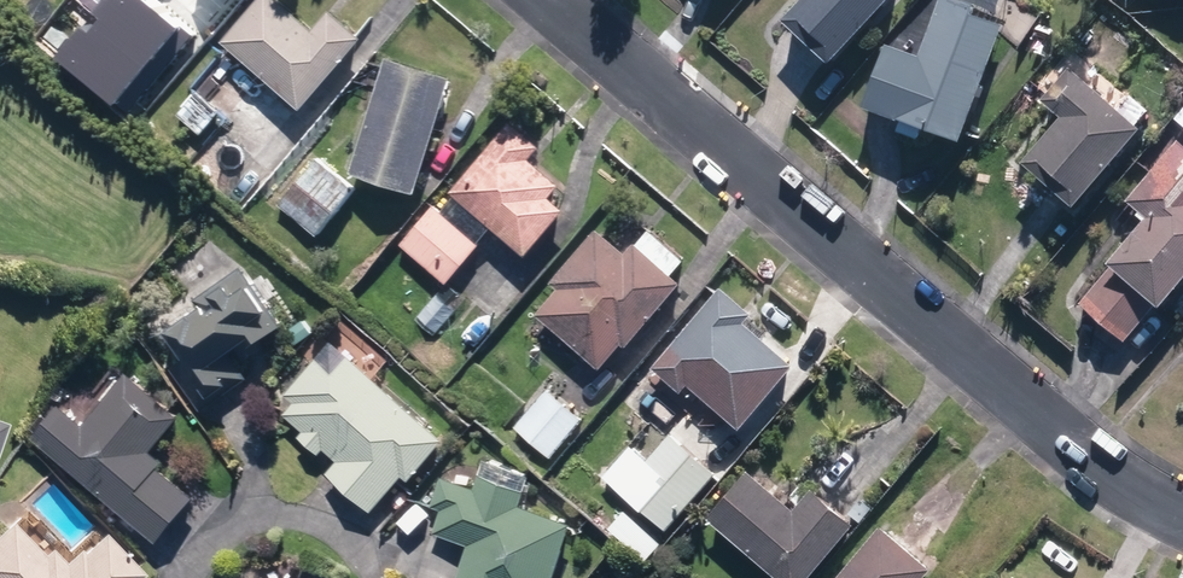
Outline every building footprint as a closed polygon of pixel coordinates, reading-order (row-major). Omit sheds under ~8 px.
[(212,0),(115,0),(108,9),(165,56),(212,0)] [(313,32),(275,0),(259,0),(221,45),(302,113),(361,43),(328,15),(313,32)] [(781,23),(828,67),(892,0),(802,0),(781,23)] [(1005,27),(970,13),(973,7),(955,0),(941,0),(918,59),(887,47),(863,108),(959,145),(1005,27)] [(137,117),(168,78),(139,55),(108,94),(137,117)] [(416,197),(451,82),(386,61),(352,176),(416,197)] [(1141,131),(1069,71),(1041,103),(1060,120),(1021,165),(1074,209),(1141,131)] [(219,113),(197,93),(177,116),(199,136),(219,113)] [(1182,128),(1182,110),(1174,120),(1182,128)] [(450,195),(526,259),(565,214),(549,200),(559,188),(529,163),(540,150),(510,125),(450,195)] [(1124,344),(1156,308),(1159,311),(1182,283),(1182,148),(1177,143),(1123,206),(1142,223),(1106,264),(1111,268),(1079,305),(1101,325),(1124,344)] [(279,207),(317,238),(356,190),(319,159),(279,207)] [(401,247),(447,287),(480,248),(434,209),(401,247)] [(535,315),(599,369),(620,345),(624,348),(679,284),(670,276),(684,261),(648,230),(634,246),(632,244),(623,254),(595,230),(549,284),(557,290),(535,315)] [(171,371),(200,412),(248,378),(241,368),(255,358),(252,352),(282,329),(241,270),(195,303),(201,311),(166,336),(184,362),(171,371)] [(658,362),(738,430),(784,376),(766,361),(775,350),(742,322),(733,333),(704,308),(658,362)] [(325,473),(370,513),(402,477),(408,482),(443,440),(348,356),(332,373),(332,374),(315,359),(282,395),(293,404),(283,416),(301,432),(296,437),(318,456),(323,450),(336,462),(325,473)] [(32,440),(157,546),(195,501),(159,471),(163,465),(151,455),(180,420),(127,375),(83,428),(59,408),(32,440)] [(514,429),(550,459),(584,419),(547,389),(514,429)] [(619,491),(665,531),(714,474),(669,434),(619,491)] [(707,517),(777,577),(807,577),(852,524),(810,489),(792,510),(747,471),(707,517)] [(457,577),(552,577),(571,524),(519,506),(524,492),(477,476),(473,489),(441,478),(431,507),(441,511),(433,534),(468,546),(457,577)] [(645,533),(622,512),(609,526),(633,547),(645,533)] [(135,576),(93,536),(76,553),(72,549),(59,563),(44,549),(38,555),(5,523),(0,528),(0,577),(133,577),(135,576)] [(928,568),(880,527),(836,577),(921,577),(928,568)]
